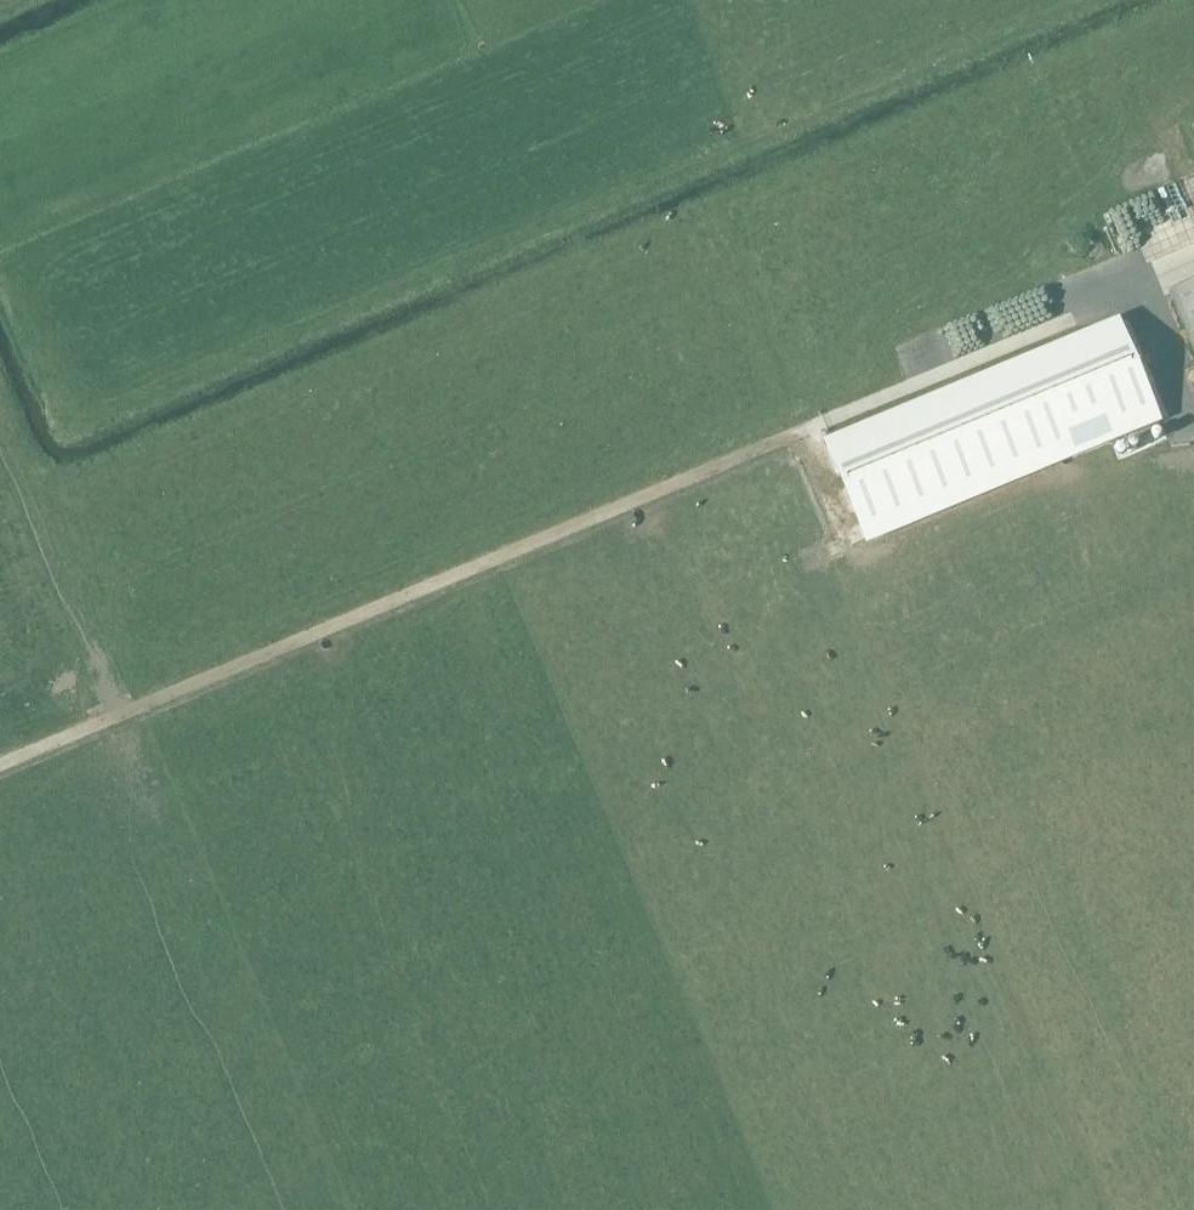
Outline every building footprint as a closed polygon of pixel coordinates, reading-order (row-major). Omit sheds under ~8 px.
[(1171,294),(1193,348),(1193,284),(1171,294)] [(975,385),(828,446),(867,538),(1075,452),(1077,457),(1161,423),(1120,324),(975,385)]
